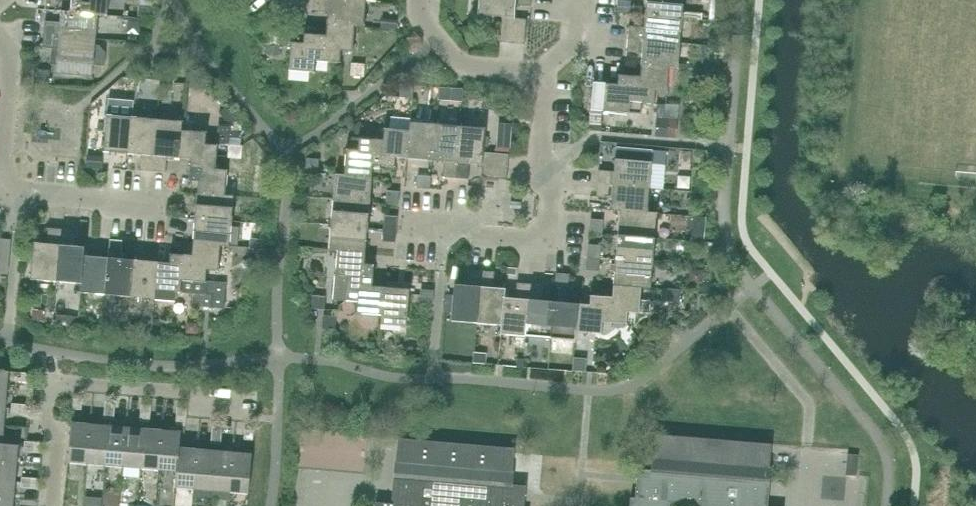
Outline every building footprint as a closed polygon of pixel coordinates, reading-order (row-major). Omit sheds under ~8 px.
[(109,0),(71,0),(70,11),(70,12),(98,14),(98,16),(107,17),(109,0)] [(367,2),(340,0),(313,0),(312,11),(328,12),(326,24),(356,26),(355,27),(364,28),(367,2)] [(531,0),(479,0),(477,15),(502,17),(514,18),(515,18),(516,5),(531,6),(531,0)] [(631,1),(624,0),(618,0),(617,13),(630,14),(631,1)] [(645,15),(682,18),(684,0),(646,0),(645,15)] [(70,12),(70,11),(61,10),(60,23),(45,22),(44,35),(92,39),(96,39),(98,16),(98,14),(70,12)] [(680,43),(682,18),(645,15),(644,27),(629,26),(628,39),(632,39),(680,43)] [(512,43),(514,18),(502,17),(500,39),(500,42),(512,43)] [(527,19),(515,18),(514,18),(512,43),(524,44),(525,39),(527,19)] [(355,27),(356,26),(326,24),(325,36),(316,35),(315,48),(329,49),(328,62),(341,63),(342,51),(353,52),(355,27)] [(280,45),(280,32),(268,31),(267,44),(280,45)] [(315,48),(316,35),(303,34),(303,43),(291,42),(289,70),(316,73),(317,61),(328,62),(329,49),(315,48)] [(96,39),(92,39),(44,35),(43,48),(58,49),(55,74),(93,77),(96,39)] [(680,43),(632,39),(628,39),(627,51),(642,53),(641,64),(669,67),(669,68),(678,68),(680,43)] [(364,77),(365,64),(352,63),(350,76),(364,77)] [(669,68),(669,67),(641,64),(640,76),(631,76),(630,89),(642,90),(641,102),(655,104),(656,92),(667,93),(669,68)] [(48,84),(49,74),(42,73),(41,83),(48,84)] [(631,76),(618,75),(617,84),(605,82),(603,111),(629,113),(630,101),(641,102),(642,90),(630,89),(631,76)] [(412,98),(414,86),(400,84),(399,97),(412,98)] [(677,118),(679,105),(665,104),(664,117),(677,118)] [(225,121),(237,122),(226,108),(219,113),(225,121)] [(129,154),(132,117),(106,115),(103,152),(129,154)] [(153,171),(157,119),(132,117),(129,154),(141,155),(140,170),(153,171)] [(183,121),(182,120),(157,119),(153,171),(166,172),(167,157),(179,158),(181,129),(182,129),(183,121)] [(435,123),(411,121),(410,121),(409,130),(410,130),(407,159),(432,161),(435,123)] [(455,178),(460,126),(435,123),(432,161),(444,162),(442,177),(455,178)] [(229,145),(231,126),(218,124),(216,143),(229,145)] [(483,165),(484,152),(486,128),(460,126),(455,178),(468,179),(470,164),(483,165)] [(410,130),(409,130),(384,128),(383,140),(372,139),(371,152),(383,153),(382,166),(395,167),(395,158),(407,159),(410,130)] [(207,132),(182,129),(181,129),(179,158),(190,159),(190,167),(203,168),(204,157),(217,158),(218,144),(206,143),(207,132)] [(358,138),(352,138),(347,149),(346,149),(344,175),(372,177),(374,165),(382,166),(383,153),(371,152),(372,139),(358,138)] [(242,146),(240,146),(229,145),(228,157),(241,159),(242,146)] [(508,167),(509,154),(484,152),(483,165),(508,167)] [(216,169),(217,158),(204,157),(203,168),(190,167),(189,181),(198,182),(197,193),(225,195),(226,195),(228,170),(216,169)] [(318,173),(319,160),(306,158),(305,172),(318,173)] [(650,188),(652,162),(615,159),(613,172),(599,171),(597,183),(650,188)] [(507,179),(508,167),(483,165),(481,177),(507,179)] [(372,177),(344,175),(335,174),(333,200),(370,203),(372,177)] [(429,189),(431,176),(417,175),(416,188),(429,189)] [(648,213),(648,212),(650,188),(597,183),(596,195),(596,196),(611,198),(610,210),(619,211),(619,210),(648,213)] [(399,192),(390,191),(386,191),(385,204),(398,205),(399,192)] [(226,195),(225,195),(197,193),(195,218),(232,221),(234,196),(226,195)] [(368,227),(370,203),(333,200),(331,224),(368,227)] [(648,212),(648,213),(619,210),(619,211),(617,235),(655,238),(657,213),(648,212)] [(396,230),(397,217),(384,216),(383,229),(396,230)] [(230,246),(232,221),(195,218),(193,243),(221,245),(221,246),(230,246)] [(603,220),(591,219),(590,219),(589,232),(602,233),(603,220)] [(366,252),(368,227),(331,224),(328,250),(337,250),(366,252)] [(61,229),(49,228),(48,228),(47,243),(34,242),(30,279),(56,282),(61,229)] [(72,245),(74,230),(61,229),(56,282),(80,284),(81,284),(84,255),(85,255),(86,246),(72,245)] [(395,243),(396,230),(383,229),(382,242),(395,243)] [(652,263),(655,238),(617,235),(615,260),(652,263)] [(10,240),(0,239),(0,273),(7,273),(10,240)] [(121,258),(122,241),(110,240),(108,257),(105,295),(130,297),(133,259),(121,258)] [(107,254),(108,242),(97,241),(96,253),(107,254)] [(221,246),(221,245),(193,243),(192,255),(183,255),(182,268),(194,268),(193,281),(207,283),(207,282),(208,271),(219,271),(221,246)] [(601,245),(589,244),(588,244),(587,257),(600,259),(601,245)] [(365,264),(366,252),(337,250),(335,276),(347,277),(346,288),(359,289),(360,276),(373,277),(374,265),(365,264)] [(182,268),(183,255),(170,254),(169,263),(158,262),(155,290),(156,290),(175,292),(181,292),(193,293),(192,306),(210,307),(211,295),(206,295),(207,283),(193,281),(194,268),(182,268)] [(108,257),(85,255),(84,255),(81,284),(80,284),(79,293),(105,295),(108,257)] [(599,271),(600,259),(587,257),(586,270),(599,271)] [(155,290),(158,262),(133,259),(130,297),(155,299),(156,290),(155,290)] [(650,288),(652,263),(615,260),(613,285),(641,287),(641,288),(650,288)] [(481,271),(470,270),(468,270),(467,285),(454,284),(451,321),(477,324),(481,271)] [(493,287),(494,272),(481,271),(477,324),(502,326),(504,297),(505,288),(493,287)] [(555,281),(556,273),(545,272),(544,280),(555,281)] [(569,274),(566,274),(556,273),(555,281),(555,286),(568,287),(569,274)] [(372,286),(373,277),(360,276),(359,289),(346,288),(345,301),(357,302),(356,313),(381,315),(382,316),(384,287),(372,286)] [(224,309),(226,283),(207,282),(207,283),(206,295),(211,295),(210,307),(224,309)] [(530,284),(518,283),(517,283),(515,298),(504,297),(502,326),(500,335),(501,335),(525,337),(530,284)] [(542,300),(543,285),(530,284),(525,337),(550,339),(553,301),(542,300)] [(641,288),(641,287),(613,285),(612,297),(603,296),(602,309),(614,310),(613,323),(627,324),(628,312),(639,313),(641,288)] [(410,289),(385,287),(384,287),(382,316),(381,315),(380,324),(407,327),(410,289)] [(680,303),(680,290),(667,289),(666,302),(680,303)] [(434,291),(433,291),(421,290),(419,302),(433,304),(434,291)] [(324,310),(325,297),(313,295),(311,309),(324,310)] [(602,309),(603,296),(590,295),(589,304),(578,303),(576,332),(602,334),(602,322),(613,323),(614,310),(602,309)] [(576,332),(578,303),(553,301),(550,339),(575,341),(576,332)] [(336,317),(327,316),(323,316),(322,329),(335,330),(336,317)] [(187,322),(186,332),(195,333),(196,323),(187,322)] [(585,372),(586,359),(574,358),(572,371),(585,372)] [(9,371),(0,370),(0,389),(7,390),(9,371)] [(31,382),(32,373),(22,372),(21,381),(31,382)] [(83,400),(75,399),(73,399),(73,409),(82,410),(83,400)] [(115,402),(107,402),(105,401),(104,410),(114,411),(115,402)] [(20,414),(20,404),(12,403),(11,413),(20,414)] [(28,415),(29,405),(20,404),(20,414),(28,415)] [(151,405),(143,405),(141,404),(140,413),(151,414),(151,405)] [(187,408),(179,408),(177,408),(176,416),(186,417),(187,408)] [(114,420),(114,411),(104,410),(104,419),(114,420)] [(150,423),(151,414),(140,413),(140,422),(150,423)] [(186,426),(186,417),(176,416),(176,425),(186,426)] [(87,464),(90,423),(71,422),(68,462),(87,464)] [(105,465),(108,425),(90,423),(87,464),(105,465)] [(123,467),(126,426),(108,425),(105,465),(123,467)] [(141,468),(144,428),(126,426),(123,467),(141,468)] [(222,427),(214,427),(212,426),(211,435),(221,436),(222,427)] [(159,470),(162,429),(144,428),(141,468),(159,470)] [(179,447),(181,431),(162,429),(159,470),(176,471),(177,471),(179,447)] [(254,430),(247,429),(245,429),(244,439),(253,440),(254,430)] [(757,500),(762,501),(763,481),(768,482),(772,444),(770,444),(770,445),(656,435),(656,434),(655,434),(650,489),(636,488),(635,498),(630,497),(630,498),(632,499),(631,505),(756,505),(757,500)] [(221,445),(221,436),(211,435),(210,444),(221,445)] [(510,505),(515,451),(398,440),(395,476),(400,477),(399,496),(403,496),(402,504),(377,502),(376,505),(517,505),(510,505)] [(32,452),(33,441),(24,441),(23,451),(32,452)] [(42,442),(33,441),(32,452),(41,452),(42,442)] [(3,444),(0,443),(0,462),(17,463),(19,445),(3,444)] [(194,489),(197,448),(179,447),(177,471),(176,471),(175,487),(194,489)] [(212,490),(215,450),(197,448),(194,489),(212,490)] [(230,492),(233,452),(215,450),(212,490),(230,492)] [(248,493),(252,453),(233,452),(230,492),(248,493)] [(859,477),(860,461),(851,460),(850,476),(859,477)] [(17,463),(0,462),(0,480),(16,481),(17,463)] [(29,488),(30,477),(21,477),(20,487),(29,488)] [(38,488),(39,478),(30,477),(29,488),(38,488)] [(16,481),(0,480),(0,498),(14,499),(16,481)]
